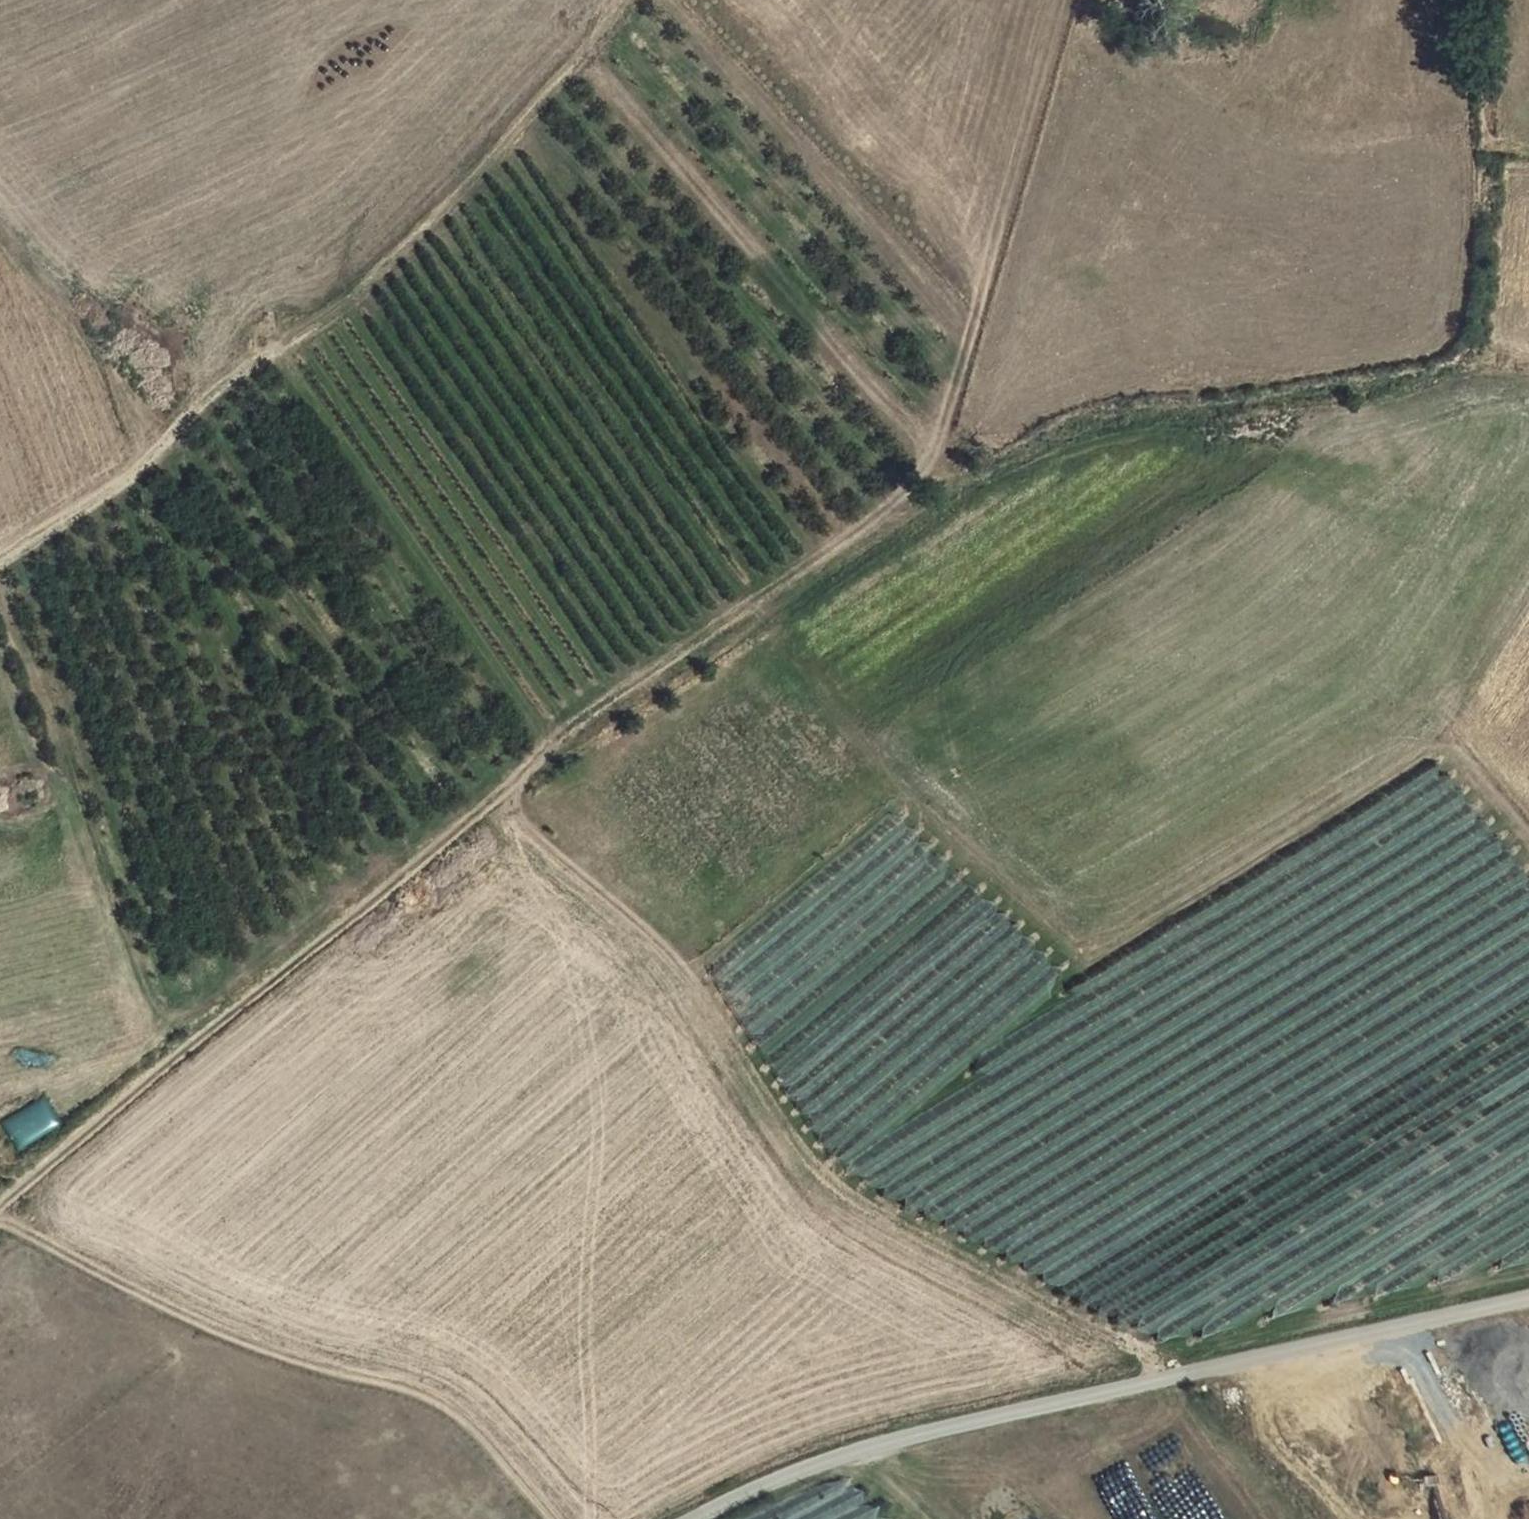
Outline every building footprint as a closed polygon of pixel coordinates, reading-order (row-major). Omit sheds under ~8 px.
[(60,1124),(42,1094),(0,1118),(0,1120),(17,1149),(60,1124)]
